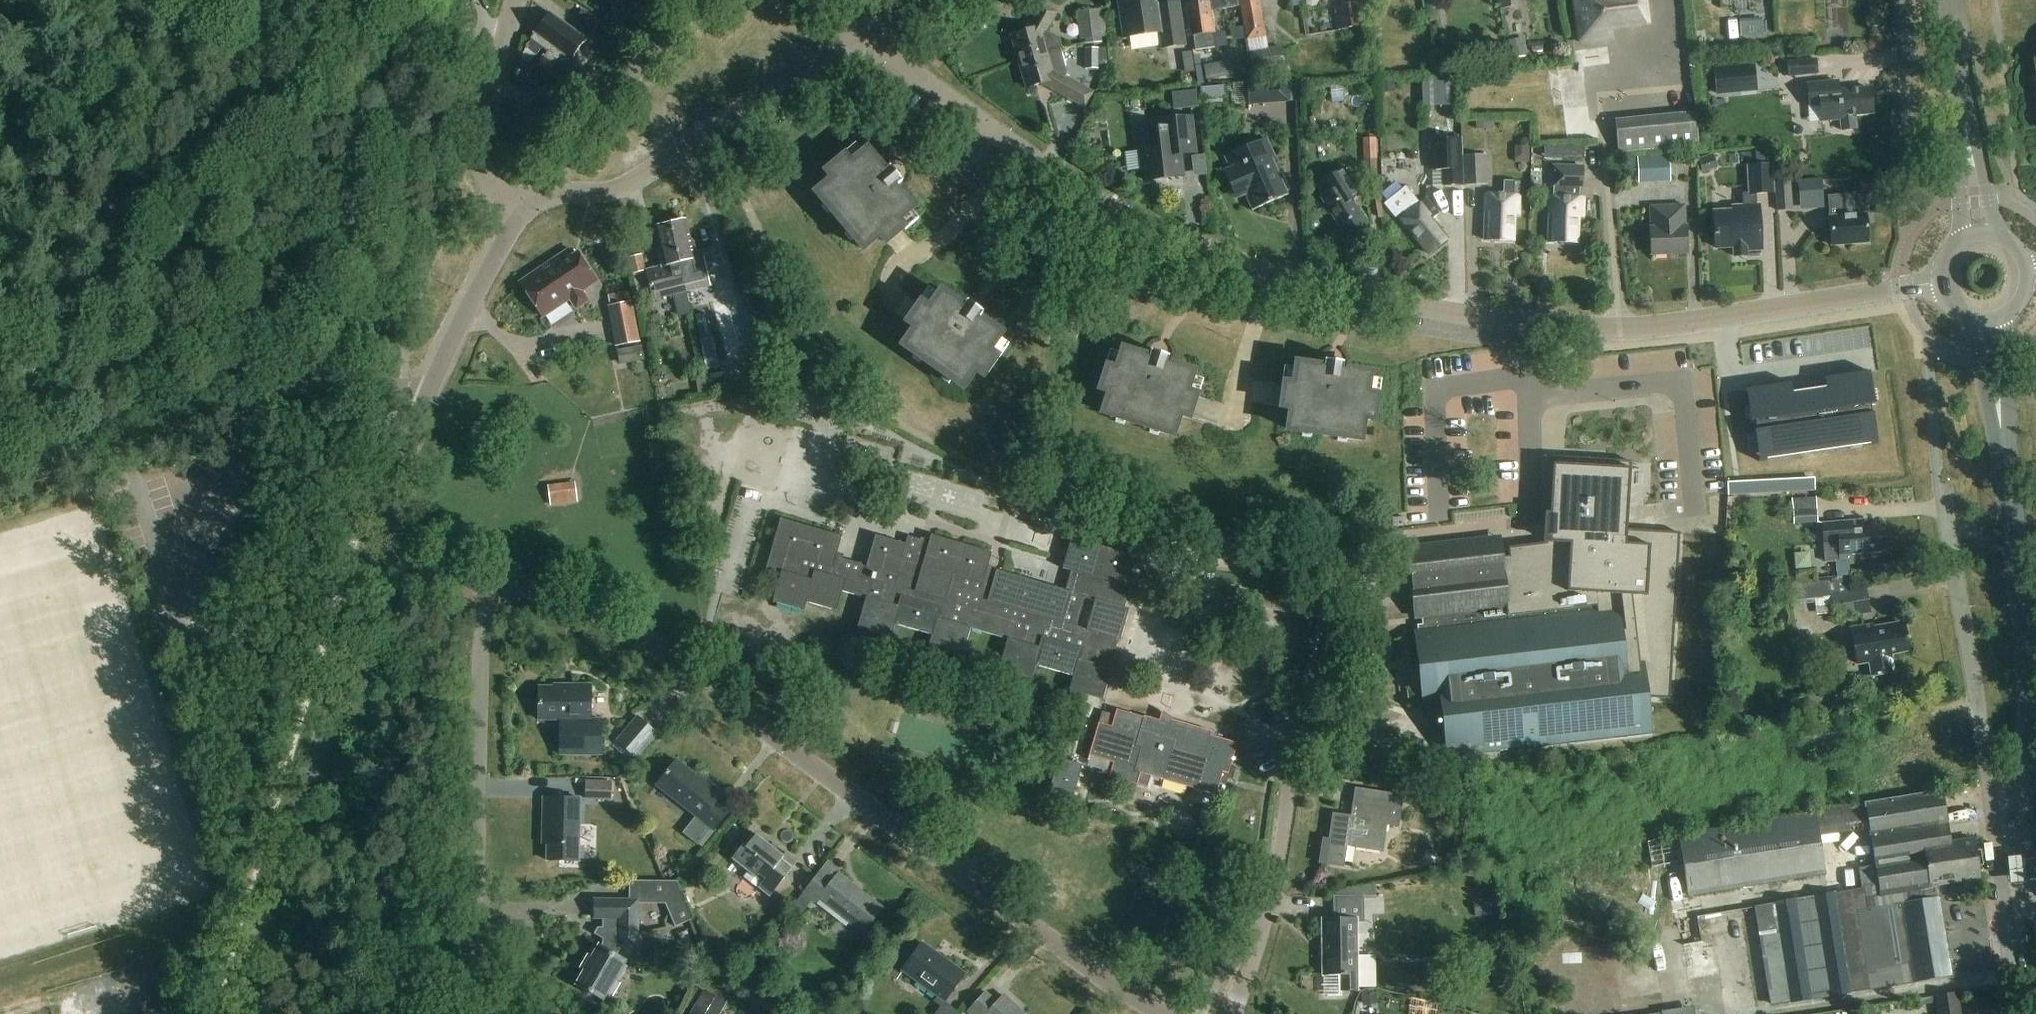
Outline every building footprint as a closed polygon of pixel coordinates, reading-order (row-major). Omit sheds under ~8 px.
[(606,18),(614,7),(603,0),(593,0),(589,6),(606,18)] [(1157,0),(1119,0),(1124,38),(1160,33),(1162,49),(1186,45),(1179,2),(1158,5),(1157,0)] [(1247,40),(1266,36),(1259,0),(1240,0),(1247,40)] [(1579,34),(1581,46),(1614,41),(1612,30),(1617,29),(1613,0),(1575,0),(1579,34)] [(1617,29),(1650,25),(1647,0),(1613,0),(1617,29)] [(1189,37),(1194,37),(1196,51),(1215,48),(1213,34),(1215,34),(1210,1),(1185,4),(1189,37)] [(1357,1),(1333,5),(1337,31),(1362,28),(1357,1)] [(1011,37),(1019,63),(1047,55),(1061,50),(1058,40),(1046,33),(1057,14),(1042,5),(1027,32),(1011,37)] [(600,22),(583,10),(575,21),(592,33),(600,22)] [(1099,11),(1077,13),(1080,41),(1086,41),(1086,45),(1103,43),(1099,11)] [(548,53),(568,66),(585,42),(549,15),(530,40),(542,49),(548,53)] [(1742,34),(1763,33),(1762,17),(1741,18),(1742,34)] [(1499,41),(1489,42),(1490,54),(1501,52),(1499,41)] [(1526,44),(1509,47),(1511,58),(1528,56),(1526,44)] [(1097,48),(1085,48),(1085,70),(1097,70),(1097,48)] [(1282,48),(1250,53),(1254,77),(1286,73),(1282,48)] [(1061,50),(1047,55),(1019,63),(1026,89),(1041,84),(1069,99),(1086,109),(1094,94),(1077,85),(1066,78),(1068,75),(1061,50)] [(548,53),(531,77),(544,86),(542,89),(552,96),(554,94),(567,103),(585,78),(568,66),(548,53)] [(1815,58),(1787,60),(1788,76),(1817,74),(1815,58)] [(1714,69),(1717,97),(1739,94),(1736,66),(1714,69)] [(1422,103),(1459,103),(1459,72),(1422,72),(1422,103)] [(1381,80),(1381,94),(1394,94),(1395,80),(1381,80)] [(1293,81),(1248,85),(1249,106),(1294,103),(1293,81)] [(1873,114),(1871,90),(1839,93),(1838,81),(1806,84),(1808,109),(1821,108),(1822,123),(1841,121),(1842,131),(1857,130),(1856,115),(1873,114)] [(1189,96),(1191,108),(1199,107),(1198,95),(1189,96)] [(1698,116),(1617,123),(1621,155),(1700,148),(1698,116)] [(1160,121),(1161,130),(1140,132),(1145,181),(1183,177),(1181,156),(1196,154),(1192,118),(1160,121)] [(1494,120),(1476,121),(1476,130),(1494,129),(1494,120)] [(1252,211),(1252,212),(1289,196),(1288,195),(1287,195),(1271,160),(1275,158),(1267,140),(1226,158),(1231,170),(1227,172),(1239,198),(1246,195),(1253,210),(1252,211)] [(1376,140),(1364,140),(1365,176),(1377,175),(1376,140)] [(1462,141),(1431,141),(1431,173),(1443,172),(1443,187),(1463,187),(1462,141)] [(1554,147),(1554,159),(1584,160),(1584,148),(1554,147)] [(1757,151),(1758,159),(1770,159),(1769,150),(1757,151)] [(827,173),(833,180),(816,194),(863,250),(880,236),(886,244),(904,229),(898,221),(915,207),(897,187),(903,182),(891,167),(885,172),(868,151),(851,165),(845,157),(827,173)] [(1698,160),(1703,174),(1718,168),(1713,155),(1698,160)] [(1486,157),(1463,157),(1464,187),(1487,186),(1486,157)] [(1670,157),(1637,158),(1638,182),(1671,181),(1670,157)] [(1747,166),(1749,196),(1774,194),(1773,165),(1747,166)] [(1583,168),(1553,167),(1553,187),(1555,187),(1554,198),(1551,198),(1549,243),(1578,244),(1579,218),(1583,218),(1584,199),(1573,199),(1573,188),(1582,188),(1583,168)] [(1363,195),(1346,168),(1319,185),(1325,196),(1321,198),(1345,237),(1366,224),(1352,202),(1363,195)] [(1798,182),(1800,204),(1824,202),(1822,180),(1798,182)] [(1504,182),(1504,196),(1486,196),(1484,241),(1513,242),(1514,216),(1518,216),(1519,183),(1504,182)] [(1790,184),(1775,184),(1777,211),(1792,210),(1790,184)] [(1420,204),(1406,187),(1384,205),(1395,219),(1404,212),(1406,215),(1401,220),(1429,255),(1449,240),(1432,219),(1438,214),(1426,199),(1420,204)] [(1828,197),(1830,218),(1832,247),(1869,244),(1867,225),(1866,215),(1855,216),(1853,195),(1836,196),(1828,197)] [(1686,227),(1685,207),(1650,208),(1651,229),(1650,229),(1652,257),(1688,255),(1687,227),(1686,227)] [(1764,251),(1763,228),(1762,208),(1712,210),(1714,251),(1734,250),(1734,259),(1748,258),(1748,252),(1764,251)] [(687,220),(672,223),(676,244),(681,264),(682,263),(689,291),(711,286),(704,258),(699,259),(695,242),(692,240),(687,220)] [(676,244),(672,223),(656,227),(661,247),(659,251),(663,268),(657,269),(646,271),(654,300),(664,297),(672,295),(689,291),(682,263),(681,264),(676,244)] [(590,302),(583,292),(597,282),(589,271),(590,271),(578,254),(571,258),(567,252),(520,284),(543,318),(569,301),(577,311),(590,302)] [(627,258),(631,275),(646,271),(643,255),(627,258)] [(921,304),(908,323),(916,329),(903,347),(963,389),(975,372),(983,377),(997,358),(989,352),(1002,335),(980,319),(983,313),(968,302),(964,308),(942,292),(929,310),(921,304)] [(610,306),(607,307),(615,348),(641,343),(633,302),(631,303),(610,307),(610,306)] [(720,342),(712,344),(718,369),(740,364),(732,326),(717,329),(720,342)] [(642,347),(617,351),(620,366),(645,362),(642,347)] [(1124,351),(1117,371),(1108,368),(1101,391),(1110,394),(1103,414),(1173,437),(1179,416),(1189,419),(1196,397),(1187,394),(1193,373),(1168,365),(1170,358),(1151,352),(1149,359),(1124,351)] [(1285,385),(1282,409),(1292,410),(1289,431),(1361,441),(1364,419),(1374,421),(1377,397),(1367,396),(1370,375),(1343,371),(1344,364),(1325,362),(1324,369),(1297,365),(1295,387),(1285,385)] [(1790,384),(1749,390),(1759,454),(1804,447),(1805,455),(1831,451),(1830,444),(1875,437),(1866,373),(1825,379),(1827,391),(1792,396),(1790,384)] [(1500,548),(1409,559),(1414,600),(1415,609),(1421,608),(1421,610),(1422,619),(1423,626),(1417,627),(1418,633),(1419,637),(1420,648),(1427,705),(1429,722),(1447,720),(1451,757),(1523,749),(1651,735),(1651,733),(1653,733),(1648,699),(1670,700),(1674,630),(1676,603),(1680,536),(1680,534),(1678,534),(1627,531),(1631,470),(1568,466),(1565,466),(1564,491),(1561,534),(1561,542),(1554,543),(1543,544),(1509,548),(1509,557),(1501,558),(1500,548)] [(1814,481),(1727,485),(1726,485),(1726,492),(1727,498),(1815,494),(1814,481)] [(548,487),(551,507),(578,503),(575,483),(548,487)] [(747,491),(745,499),(760,503),(762,496),(747,491)] [(1816,497),(1793,498),(1794,525),(1817,523),(1816,497)] [(1069,690),(1102,700),(1111,669),(1110,669),(1119,640),(1120,640),(1129,609),(1123,608),(1138,557),(1072,538),(1063,570),(1072,572),(1066,592),(1058,589),(1025,579),(1025,580),(997,572),(996,573),(988,571),(993,554),(932,537),(930,545),(921,543),(922,541),(909,537),(907,545),(876,536),(867,566),(836,557),(842,537),(781,518),(765,571),(780,575),(772,602),(804,611),(806,602),(836,611),(842,591),(866,598),(857,628),(891,638),(894,625),(932,636),(928,649),(961,659),(970,629),(1007,640),(999,670),(1032,679),(1036,666),(1073,677),(1069,690)] [(1853,530),(1852,523),(1822,525),(1824,545),(1826,563),(1840,563),(1840,565),(1853,564),(1852,555),(1880,553),(1878,528),(1853,530)] [(1811,574),(1795,575),(1796,584),(1812,583),(1811,574)] [(1790,587),(1793,607),(1833,603),(1836,621),(1871,614),(1866,588),(1854,590),(1852,578),(1790,587)] [(1909,650),(1904,625),(1873,630),(1872,626),(1852,630),(1855,646),(1856,646),(1859,664),(1869,662),(1872,677),(1895,673),(1892,654),(1909,650)] [(1419,637),(1407,639),(1409,650),(1420,648),(1419,637)] [(591,686),(571,686),(571,688),(540,688),(540,721),(561,721),(561,756),(603,756),(602,721),(592,721),(591,686)] [(1229,774),(1237,745),(1237,743),(1211,736),(1212,732),(1171,720),(1170,724),(1144,716),(1143,718),(1117,710),(1116,717),(1112,728),(1099,724),(1088,760),(1090,761),(1090,757),(1113,764),(1113,766),(1109,778),(1148,789),(1151,777),(1216,796),(1223,772),(1229,774)] [(1102,713),(1099,724),(1112,728),(1116,717),(1102,713)] [(634,757),(657,734),(637,715),(615,740),(634,757)] [(699,844),(711,829),(715,832),(734,810),(720,799),(725,794),(708,780),(706,782),(679,760),(658,786),(698,818),(685,833),(699,844)] [(1059,760),(1049,797),(1060,800),(1072,803),(1072,802),(1075,791),(1082,766),(1070,763),(1059,760)] [(1240,770),(1233,768),(1229,780),(1237,782),(1240,770)] [(586,783),(586,800),(612,801),(613,784),(586,783)] [(1382,851),(1386,824),(1398,826),(1402,796),(1355,789),(1353,805),(1358,806),(1356,818),(1334,814),(1326,864),(1344,866),(1347,846),(1382,851)] [(1864,890),(1757,908),(1773,1007),(1954,977),(1939,888),(1965,884),(1976,883),(1976,880),(1980,879),(1974,841),(1945,846),(1936,792),(1866,803),(1871,829),(1877,867),(1860,870),(1864,890)] [(581,800),(544,799),(543,835),(548,835),(547,861),(578,862),(581,800)] [(1684,862),(1690,898),(1827,875),(1821,837),(1817,814),(1815,814),(1679,837),(1679,838),(1680,838),(1684,862)] [(753,833),(732,861),(749,874),(764,886),(760,891),(770,898),(798,863),(786,854),(783,857),(753,833)] [(2025,857),(2009,858),(2011,885),(2028,884),(2025,857)] [(832,883),(820,873),(805,894),(817,904),(820,900),(863,934),(882,910),(838,875),(832,883)] [(676,886),(644,886),(644,901),(669,901),(678,923),(690,918),(676,886)] [(802,915),(812,902),(802,895),(793,908),(802,915)] [(1362,921),(1362,897),(1336,897),(1336,920),(1323,920),(1323,974),(1342,974),(1342,992),(1359,992),(1359,975),(1358,975),(1357,921),(1362,921)] [(1474,902),(1477,918),(1493,915),(1489,899),(1474,902)] [(639,948),(639,901),(595,901),(595,919),(603,919),(603,929),(598,929),(598,936),(603,944),(600,949),(598,947),(576,986),(603,1001),(625,963),(616,957),(621,948),(639,948)] [(1702,928),(1729,927),(1728,911),(1702,912),(1702,928)] [(1713,936),(1682,942),(1689,978),(1720,972),(1713,936)] [(965,974),(923,944),(903,971),(945,1002),(965,974)] [(727,1004),(705,991),(692,1013),(722,1013),(727,1004)] [(1361,993),(1363,1006),(1378,1004),(1375,991),(1361,993)] [(1004,997),(997,1004),(986,994),(969,1013),(970,1013),(1023,1013),(1004,997)] [(1959,995),(1936,998),(1938,1013),(1962,1013),(1959,995)] [(1438,1005),(1425,1002),(1422,1013),(1436,1013),(1438,1005)] [(937,1013),(957,1013),(958,1013),(946,1003),(937,1013)]
